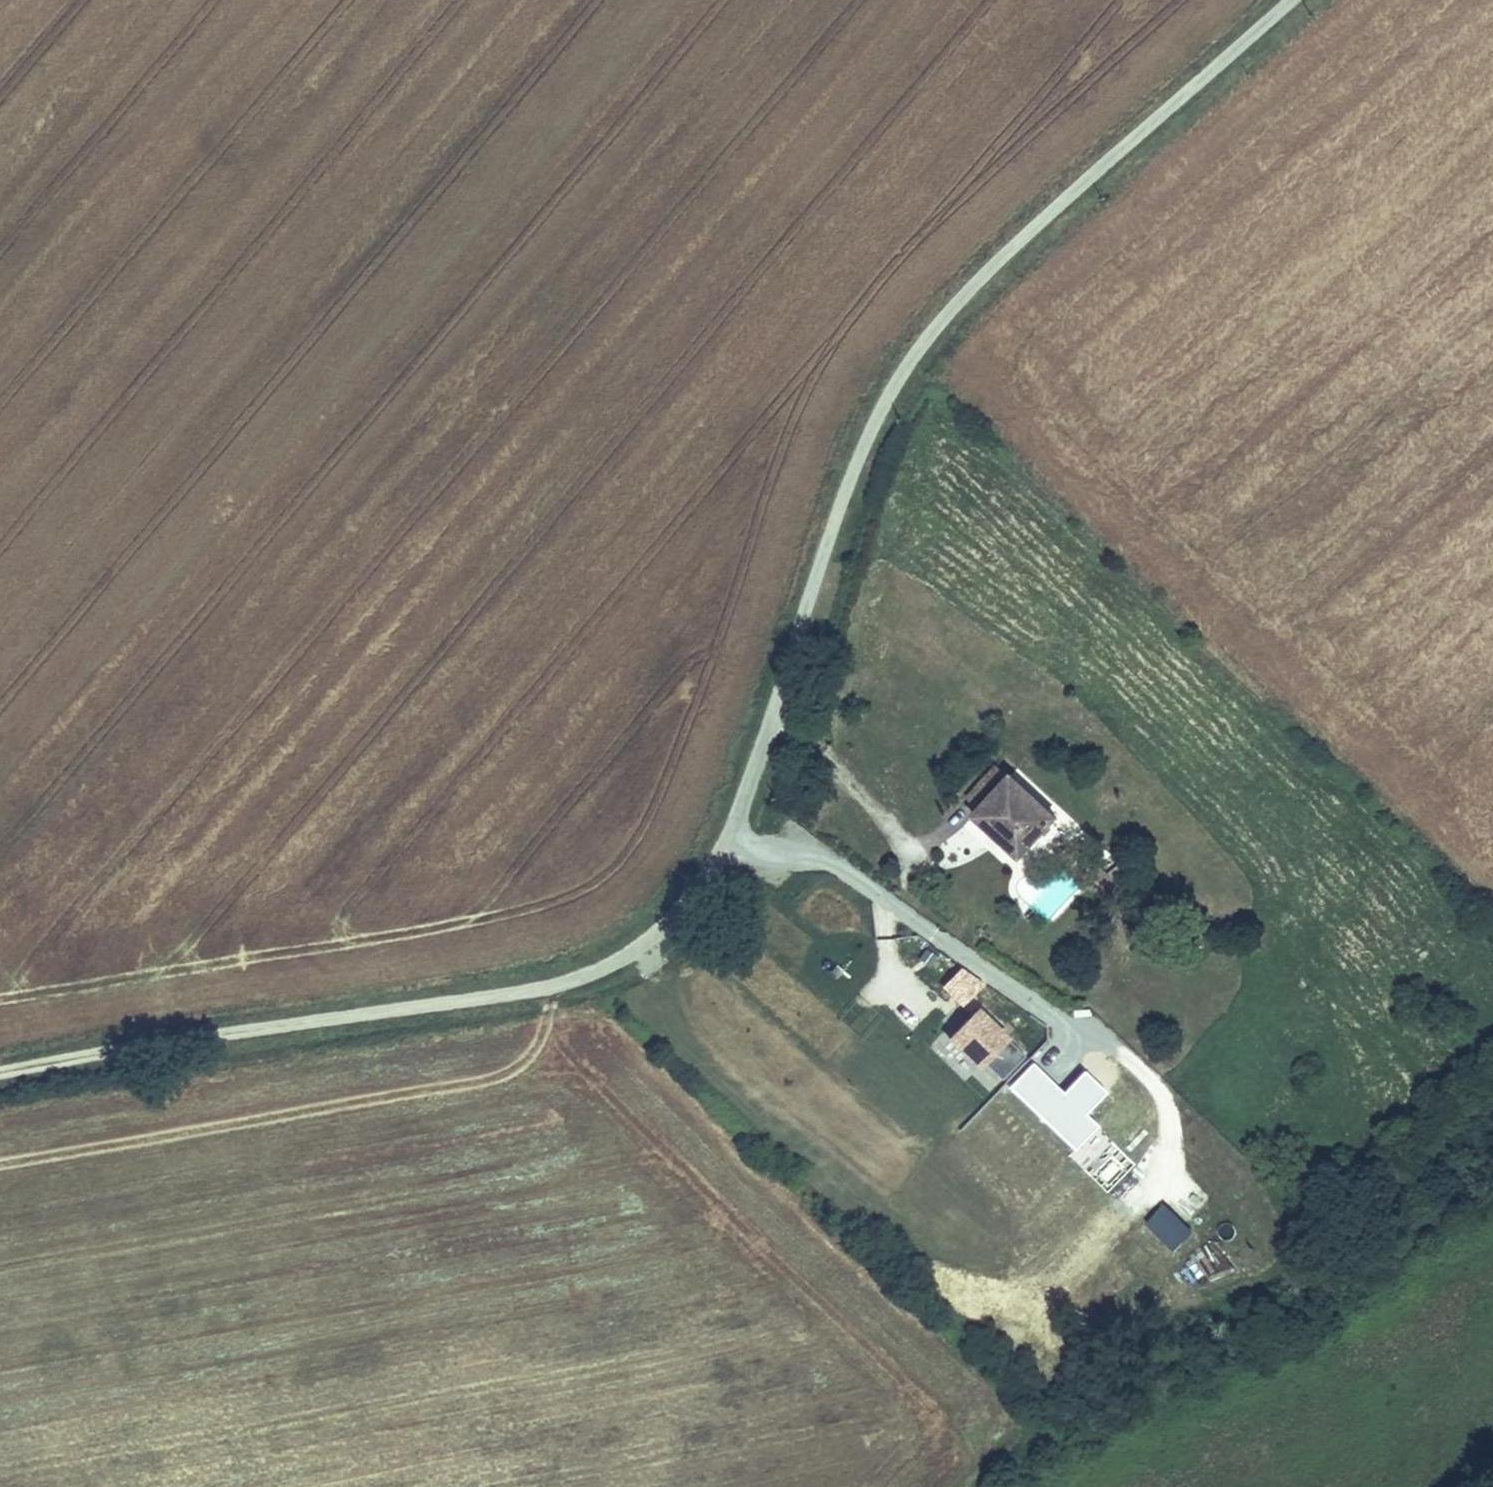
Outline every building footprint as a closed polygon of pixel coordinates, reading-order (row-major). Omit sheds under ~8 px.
[(1007,780),(996,769),(970,794),(981,805),(1007,780)] [(981,805),(973,813),(1019,856),(1055,820),(1010,776),(1007,780),(981,805)] [(1020,1025),(988,994),(952,1032),(1074,1150),(1110,1114),(1020,1025)] [(1132,1093),(1042,1004),(1020,1025),(1110,1114),(1132,1093)]
